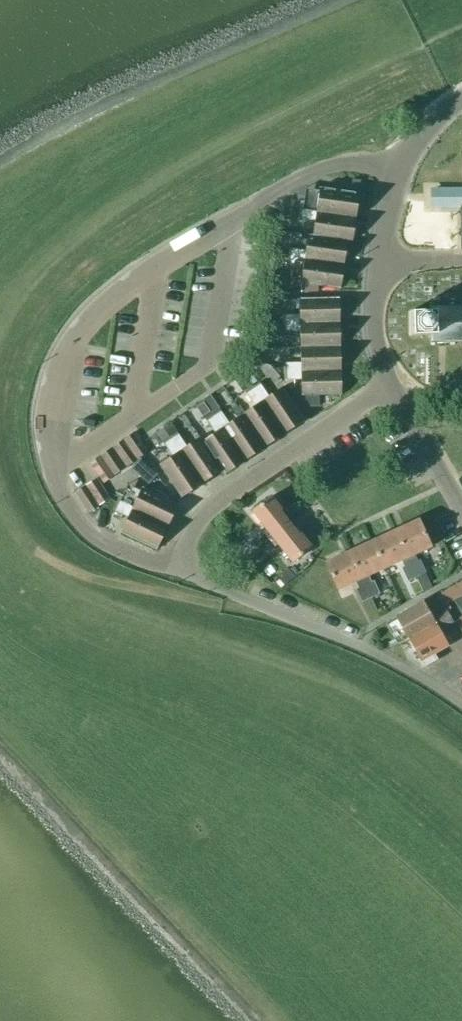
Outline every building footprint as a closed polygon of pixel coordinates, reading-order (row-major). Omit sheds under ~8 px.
[(302,209),(355,217),(359,193),(319,187),(319,191),(305,189),(302,209)] [(314,220),(312,235),(347,240),(347,241),(352,242),(355,217),(302,209),(300,218),(314,220)] [(343,264),(347,241),(347,240),(312,235),(307,234),(305,250),(288,248),(287,256),(343,264)] [(343,264),(287,256),(286,264),(303,267),(300,283),(340,288),(343,264)] [(282,314),(282,323),(339,322),(339,297),(299,298),(299,314),(282,314)] [(461,302),(461,305),(453,305),(453,302),(448,302),(448,305),(432,305),(432,303),(429,303),(429,310),(408,311),(409,336),(430,335),(430,345),(433,345),(433,342),(449,342),(449,345),(453,345),(453,342),(461,342),(461,302)] [(340,346),(339,322),(282,323),(283,331),(299,331),(300,346),(340,346)] [(282,329),(282,327),(282,323),(263,323),(264,332),(283,331),(282,329)] [(340,370),(340,346),(300,346),(300,362),(283,362),(283,364),(284,371),(340,370)] [(301,379),(301,395),(306,395),(306,406),(319,406),(319,395),(341,394),(340,370),(284,371),(284,379),(301,379)] [(258,382),(251,386),(283,433),(304,419),(281,386),(268,396),(258,382)] [(263,447),(283,433),(251,386),(244,391),(254,405),(241,414),(263,447)] [(211,413),(219,407),(214,400),(210,394),(202,399),(211,413)] [(209,412),(203,402),(195,407),(202,417),(209,412)] [(243,461),(263,447),(241,414),(228,423),(219,409),(212,413),(243,461)] [(243,461),(212,413),(205,418),(214,432),(202,440),(220,470),(223,474),(243,461)] [(176,430),(170,421),(162,427),(168,435),(176,430)] [(168,437),(169,436),(163,428),(155,433),(161,442),(162,441),(164,440),(168,437)] [(220,470),(202,440),(199,436),(186,445),(176,431),(169,436),(201,483),(220,470)] [(123,439),(137,459),(147,452),(133,432),(123,439)] [(201,483),(169,436),(168,437),(162,441),(172,455),(158,464),(181,497),(201,483)] [(126,466),(137,459),(123,439),(113,446),(126,466)] [(100,455),(113,475),(124,468),(110,448),(100,455)] [(103,482),(113,475),(100,455),(89,462),(103,482)] [(155,472),(152,469),(148,466),(139,476),(148,484),(157,474),(155,472)] [(85,485),(99,505),(109,498),(96,478),(85,485)] [(88,512),(99,505),(85,485),(75,492),(88,512)] [(119,494),(116,501),(167,526),(177,504),(142,487),(135,501),(119,494)] [(263,532),(268,539),(289,522),(279,510),(281,509),(270,496),(252,511),(266,529),(263,532)] [(167,526),(116,501),(112,509),(127,516),(120,531),(156,548),(167,526)] [(418,518),(394,529),(416,576),(425,572),(419,559),(417,561),(414,554),(431,546),(418,518)] [(299,535),(289,522),(268,539),(274,546),(277,543),(291,561),(311,546),(300,534),(299,535)] [(416,576),(394,529),(372,540),(384,567),(401,560),(404,566),(401,567),(407,580),(416,576)] [(367,575),(384,567),(372,540),(349,550),(370,597),(379,593),(373,580),(371,581),(367,575)] [(361,601),(370,597),(349,550),(325,561),(331,573),(338,589),(355,581),(358,587),(355,589),(361,601)] [(292,572),(291,571),(289,569),(273,583),(278,589),(279,588),(295,575),(292,572)] [(436,615),(433,610),(429,612),(435,623),(439,630),(452,622),(446,610),(450,608),(447,603),(453,599),(461,616),(461,582),(437,596),(435,603),(440,613),(436,615)] [(422,601),(409,608),(395,616),(408,638),(435,623),(429,612),(422,601)] [(439,630),(435,623),(408,638),(420,660),(447,644),(439,630)]
